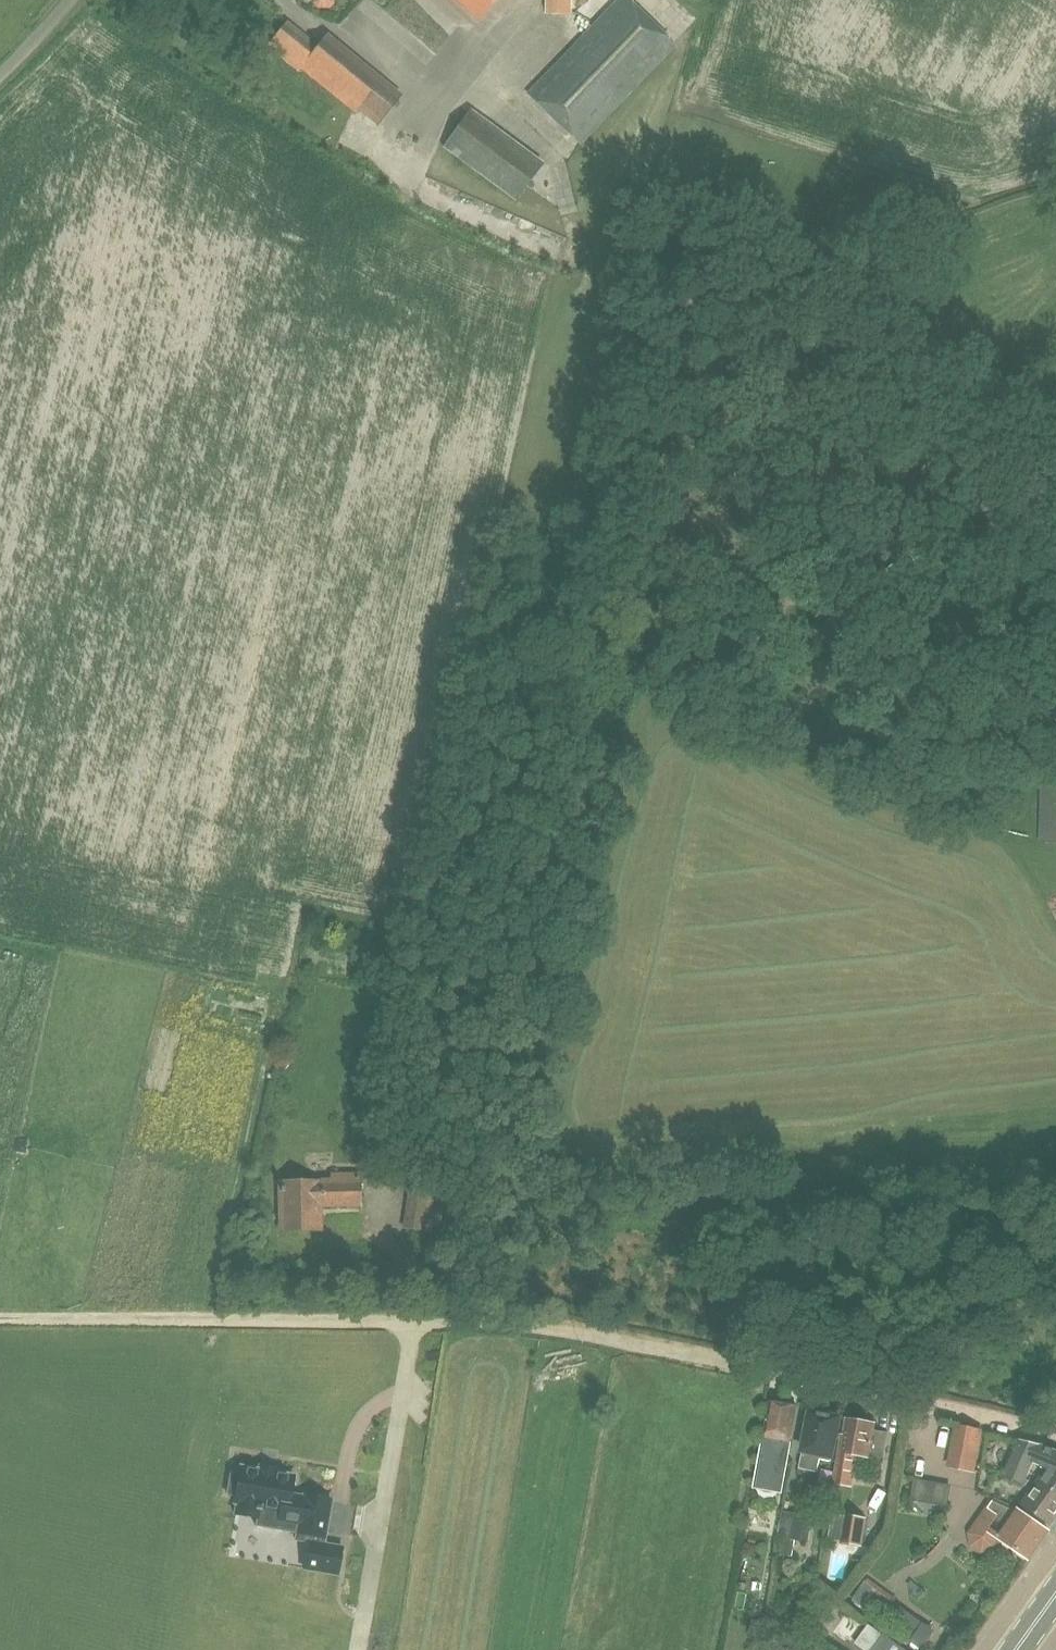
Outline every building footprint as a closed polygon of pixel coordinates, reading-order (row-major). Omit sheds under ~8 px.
[(478,21),(498,0),(457,0),(478,21)] [(627,0),(620,0),(529,95),(580,144),(674,46),(627,0)] [(572,14),(571,0),(546,0),(546,14),(572,14)] [(453,144),(529,189),(553,149),(476,104),(453,144)] [(434,174),(422,209),(564,258),(576,223),(434,174)] [(1055,842),(1055,788),(1042,787),(1040,841),(1055,842)] [(282,1181),(282,1195),(283,1230),(321,1229),(321,1204),(361,1203),(361,1197),(360,1173),(331,1174),(332,1181),(282,1181)] [(445,1195),(408,1190),(406,1198),(402,1229),(434,1233),(436,1224),(441,1225),(444,1200),(445,1195)] [(469,1213),(446,1210),(444,1225),(467,1229),(469,1213)] [(797,1407),(770,1402),(755,1484),(781,1489),(797,1407)] [(801,1469),(819,1472),(822,1459),(834,1461),(842,1418),(812,1412),(801,1469)] [(889,1434),(875,1432),(876,1424),(849,1420),(847,1435),(843,1435),(838,1468),(836,1483),(849,1485),(853,1459),(856,1455),(885,1459),(889,1434)] [(976,1457),(981,1431),(957,1426),(952,1452),(976,1457)] [(1021,1440),(1009,1466),(1021,1472),(1019,1476),(1025,1479),(1032,1462),(1046,1469),(1037,1482),(1051,1492),(1053,1489),(1055,1491),(1055,1452),(1021,1440)] [(1019,1476),(1021,1472),(1009,1466),(1004,1477),(1022,1485),(1025,1479),(1019,1476)] [(293,1476),(241,1467),(240,1474),(230,1472),(227,1494),(236,1496),(235,1503),(236,1503),(235,1514),(256,1518),(255,1526),(294,1533),(289,1566),(337,1575),(342,1547),(323,1544),(331,1500),(303,1495),(303,1497),(290,1494),(293,1476)] [(1051,1527),(1055,1520),(1055,1491),(1053,1489),(1051,1492),(1037,1482),(1021,1505),(1051,1527)] [(937,1514),(940,1502),(914,1497),(912,1509),(937,1514)] [(1028,1559),(1048,1531),(1013,1505),(994,1498),(969,1534),(971,1546),(982,1553),(993,1551),(1001,1539),(1028,1559)] [(780,1538),(782,1538),(794,1540),(807,1542),(811,1516),(784,1511),(780,1538)] [(867,1519),(847,1516),(843,1541),(862,1544),(867,1519)] [(792,1556),(794,1540),(782,1538),(779,1554),(792,1556)] [(894,1602),(866,1581),(853,1598),(906,1639),(914,1627),(889,1608),(894,1602)] [(764,1638),(767,1624),(756,1622),(753,1637),(764,1638)] [(829,1634),(817,1625),(811,1634),(823,1643),(829,1634)] [(884,1634),(873,1649),(906,1649),(884,1634)]
